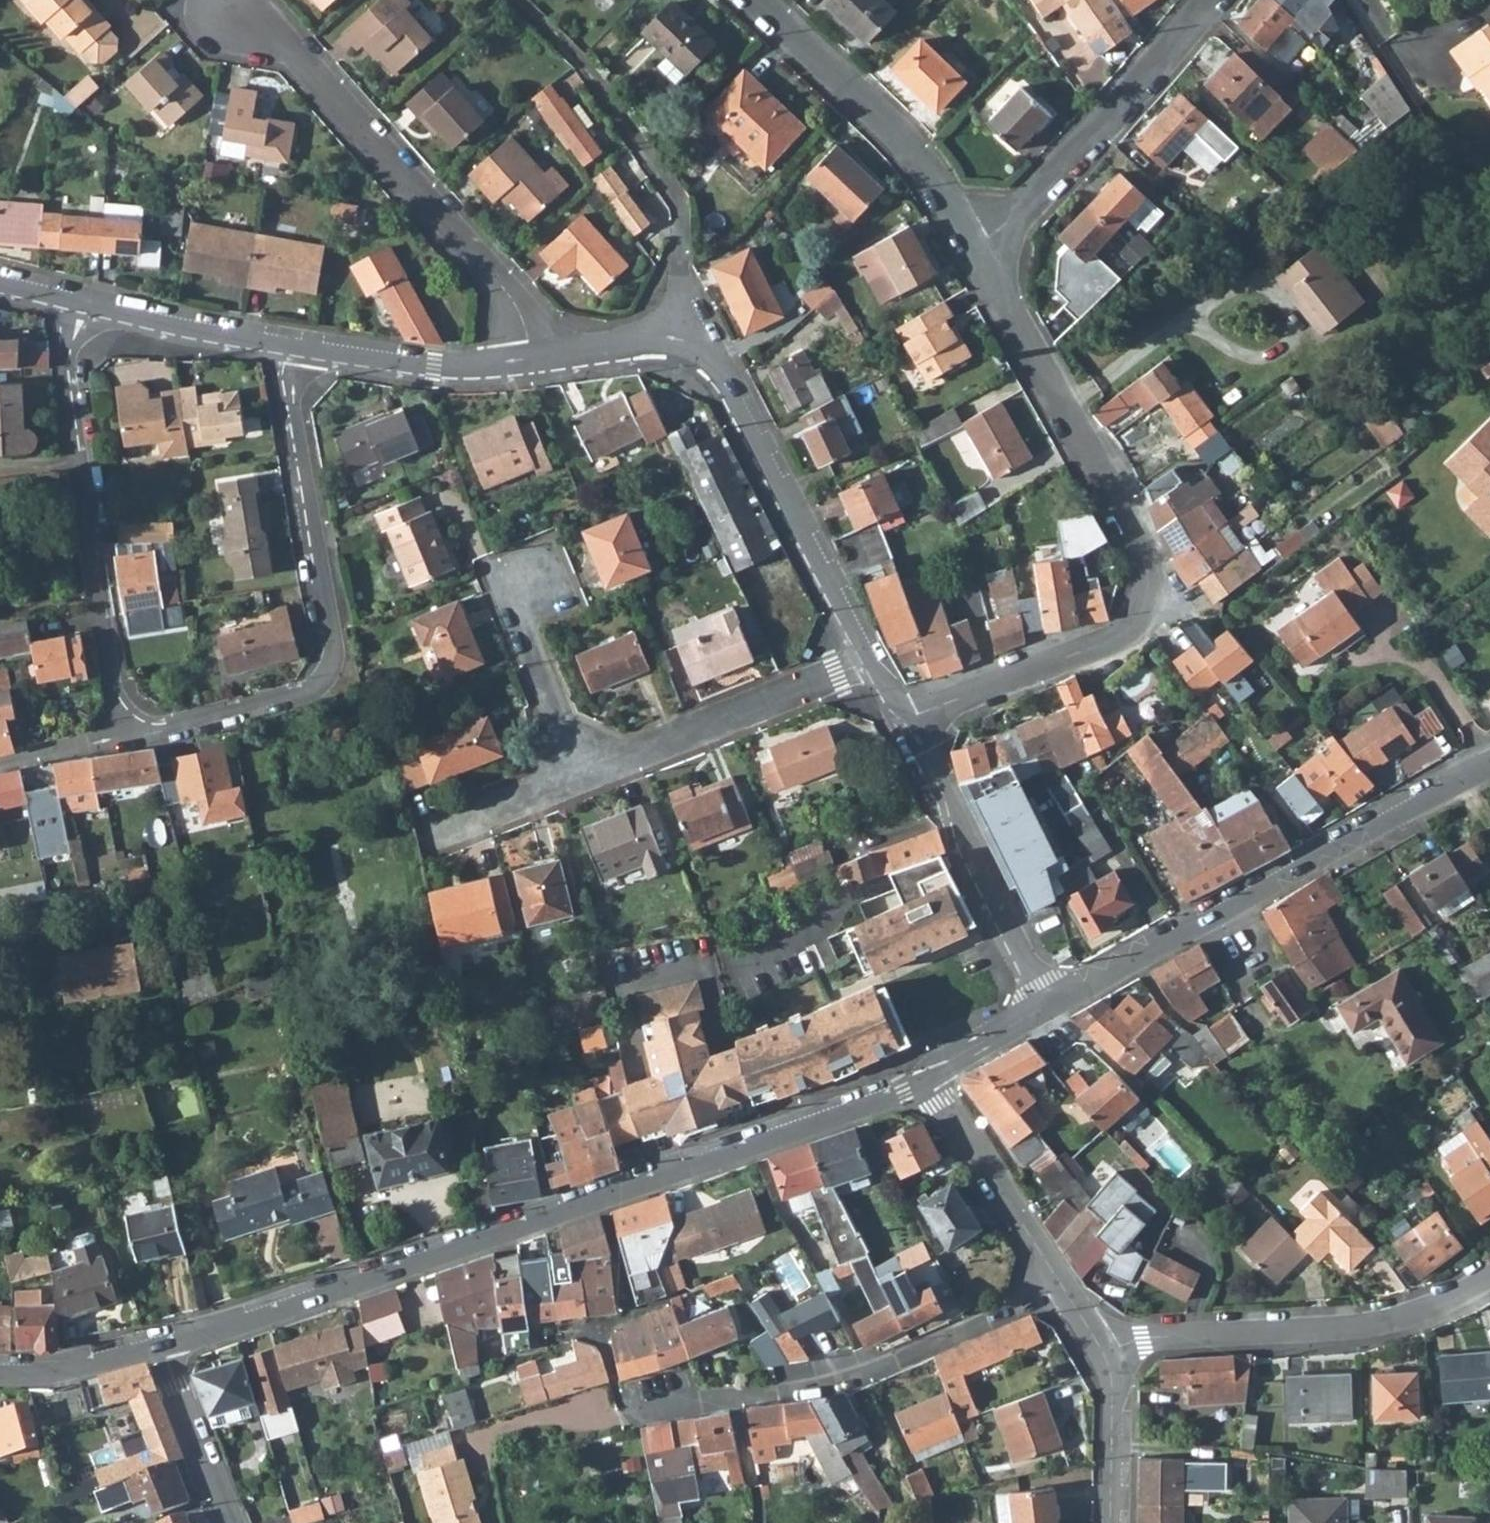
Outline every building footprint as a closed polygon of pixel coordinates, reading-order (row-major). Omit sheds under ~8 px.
[(81,52),(83,50),(93,61),(105,62),(118,50),(119,38),(109,27),(111,25),(89,0),(84,0),(84,1),(83,0),(29,0),(26,2),(43,22),(47,19),(63,38),(66,35),(81,52)] [(323,10),(334,0),(315,0),(323,10)] [(394,73),(435,37),(417,18),(414,20),(404,9),(410,4),(406,0),(379,0),(343,32),(358,49),(366,42),(394,73)] [(823,1),(867,43),(897,11),(885,0),(823,0),(823,1)] [(1043,15),(1065,0),(1032,0),(1043,15)] [(1070,5),(1067,8),(1099,55),(1133,31),(1111,0),(1066,0),(1070,5)] [(1133,12),(1151,0),(1125,0),(1133,12)] [(1285,65),(1305,42),(1296,33),(1302,27),(1272,0),(1259,0),(1239,24),(1285,65)] [(1302,27),(1318,46),(1337,26),(1336,24),(1325,0),(1272,0),(1302,27)] [(1340,0),(1325,0),(1336,24),(1347,11),(1340,0)] [(675,2),(643,34),(666,57),(685,75),(716,43),(675,2)] [(1489,26),(1488,24),(1450,50),(1468,77),(1472,74),(1489,100),(1489,26)] [(1026,45),(1037,60),(1049,50),(1037,33),(1026,45)] [(921,40),(894,69),(937,110),(964,81),(921,40)] [(1236,55),(1291,108),(1301,97),(1246,44),(1236,55)] [(155,106),(171,124),(201,98),(181,74),(172,82),(165,73),(173,66),(161,52),(128,80),(152,108),(155,106)] [(1250,126),(1263,138),(1291,108),(1236,55),(1234,53),(1206,83),(1225,102),(1230,98),(1238,106),(1234,110),(1250,126)] [(666,57),(657,66),(676,84),(685,75),(666,57)] [(440,131),(454,147),(484,120),(440,72),(406,103),(420,118),(424,114),(440,131)] [(744,72),(707,112),(765,167),(802,127),(788,113),(785,116),(768,100),(770,97),(744,72)] [(1369,106),(1386,127),(1410,110),(1387,74),(1360,95),(1369,106)] [(66,97),(77,105),(87,97),(99,87),(100,86),(90,75),(66,97)] [(42,77),(35,86),(53,99),(54,87),(42,77)] [(570,145),(585,164),(602,152),(586,129),(571,109),(562,97),(560,98),(550,84),(531,99),(567,147),(570,145)] [(987,122),(1016,150),(1051,114),(1022,86),(987,122)] [(99,87),(87,97),(97,109),(109,99),(99,87)] [(223,134),(222,137),(220,152),(244,156),(244,153),(286,160),(292,123),(268,119),(267,122),(252,119),(256,93),(231,88),(230,97),(223,134)] [(1135,141),(1163,167),(1208,119),(1180,93),(1135,141)] [(215,94),(208,131),(223,134),(230,97),(215,94)] [(788,113),(770,97),(768,100),(785,116),(788,113)] [(1225,102),(1234,110),(1238,106),(1230,98),(1225,102)] [(586,129),(594,123),(579,103),(571,109),(586,129)] [(1327,121),(1356,149),(1386,127),(1369,106),(1349,121),(1338,110),(1327,121)] [(420,118),(435,135),(440,131),(424,114),(420,118)] [(1313,136),(1341,162),(1356,149),(1327,121),(1313,136)] [(1263,138),(1250,126),(1243,133),(1256,145),(1263,138)] [(468,175),(494,203),(504,194),(528,221),(558,195),(533,168),(537,164),(511,136),(468,175)] [(1302,147),(1327,172),(1341,162),(1313,136),(1302,147)] [(836,145),(806,176),(830,199),(852,219),(853,221),(883,190),(836,145)] [(204,162),(202,177),(217,179),(220,164),(204,162)] [(230,166),(220,164),(217,179),(227,181),(230,166)] [(569,185),(552,166),(544,173),(537,164),(533,168),(558,195),(569,185)] [(594,183),(633,235),(649,223),(625,191),(627,190),(610,166),(592,180),(594,183)] [(1088,206),(1114,230),(1126,217),(1145,198),(1119,173),(1088,206)] [(42,213),(40,245),(82,248),(83,243),(100,245),(103,218),(104,205),(105,197),(92,196),(90,217),(42,213)] [(1161,213),(1145,198),(1126,217),(1137,227),(1140,224),(1146,230),(1161,213)] [(830,199),(822,207),(844,228),(852,219),(830,199)] [(359,204),(333,200),(330,220),(355,224),(359,204)] [(40,245),(42,213),(43,205),(0,202),(0,242),(40,245)] [(120,246),(120,251),(140,253),(139,264),(160,265),(162,240),(142,239),(143,221),(123,219),(124,206),(104,205),(103,218),(100,245),(120,246)] [(124,206),(123,219),(143,221),(144,208),(124,206)] [(168,206),(164,233),(181,236),(185,209),(168,206)] [(1077,224),(1062,240),(1068,245),(1059,255),(1056,288),(1067,300),(1063,304),(1078,320),(1098,301),(1120,279),(1093,252),(1114,230),(1088,206),(1073,221),(1077,224)] [(539,253),(562,279),(576,266),(599,292),(628,265),(582,214),(539,253)] [(1073,221),(1059,236),(1062,240),(1077,224),(1073,221)] [(191,222),(183,269),(221,276),(220,281),(247,286),(257,234),(191,222)] [(874,245),(900,293),(935,274),(909,225),(874,245)] [(257,234),(247,286),(276,292),(277,286),(317,293),(322,264),(325,246),(257,234)] [(1128,243),(1142,257),(1150,250),(1135,236),(1128,243)] [(1119,251),(1134,266),(1142,257),(1128,243),(1119,251)] [(1276,277),(1299,306),(1306,300),(1329,329),(1364,301),(1319,243),(1276,277)] [(854,256),(881,304),(900,293),(874,245),(854,256)] [(367,295),(371,302),(382,296),(405,339),(440,344),(442,341),(389,247),(352,268),(367,295)] [(711,266),(745,335),(783,316),(749,247),(711,266)] [(814,308),(825,320),(834,311),(848,335),(850,334),(858,329),(833,290),(814,308)] [(371,302),(391,336),(405,339),(382,296),(371,302)] [(1299,306),(1321,335),(1329,329),(1306,300),(1299,306)] [(897,328),(927,381),(971,356),(960,337),(957,339),(946,320),(953,316),(944,301),(897,328)] [(850,334),(863,359),(871,354),(866,345),(858,329),(850,334)] [(19,368),(49,368),(49,351),(36,351),(36,341),(19,341),(19,339),(0,339),(0,368),(19,368)] [(813,371),(803,349),(790,355),(792,359),(804,382),(821,373),(819,369),(813,371)] [(863,359),(873,379),(882,374),(871,354),(863,359)] [(1092,413),(1103,426),(1128,408),(1126,405),(1138,400),(1146,411),(1159,401),(1173,391),(1179,393),(1189,404),(1201,398),(1187,379),(1179,384),(1168,369),(1176,364),(1169,355),(1093,413),(1092,413)] [(769,371),(789,411),(809,401),(813,410),(834,399),(821,373),(804,382),(792,359),(769,371)] [(1280,383),(1288,396),(1299,388),(1291,375),(1280,383)] [(29,428),(28,428),(23,428),(21,382),(6,383),(0,383),(0,454),(26,453),(28,452),(32,451),(36,446),(37,443),(38,439),(37,436),(35,432),(32,429),(30,429),(29,428)] [(150,395),(149,388),(142,383),(116,387),(125,445),(159,440),(162,457),(189,453),(188,447),(179,390),(161,393),(162,398),(150,400),(150,395)] [(196,386),(179,389),(179,390),(188,447),(226,441),(226,436),(244,433),(238,391),(222,393),(222,392),(197,395),(196,386)] [(1181,434),(1184,437),(1204,422),(1214,415),(1201,398),(1189,404),(1179,393),(1173,391),(1159,401),(1170,417),(1181,434)] [(801,432),(819,465),(849,450),(842,436),(832,419),(849,410),(851,409),(843,394),(834,399),(813,410),(800,417),(806,429),(801,432)] [(644,433),(625,395),(573,420),(591,458),(644,433)] [(962,423),(994,479),(1027,461),(1013,435),(1018,432),(1000,401),(962,423)] [(931,420),(939,436),(962,423),(954,407),(931,420)] [(1366,423),(1382,448),(1403,433),(1396,423),(1386,408),(1366,423)] [(422,415),(408,421),(404,410),(366,425),(365,421),(335,434),(350,472),(379,460),(381,464),(434,442),(422,415)] [(855,430),(857,424),(849,410),(832,419),(842,436),(855,430)] [(1403,433),(1404,436),(1419,425),(1410,413),(1396,423),(1403,433)] [(465,437),(485,488),(536,468),(538,474),(553,468),(534,421),(521,427),(517,416),(465,437)] [(1161,423),(1172,440),(1181,434),(1170,417),(1161,423)] [(1481,492),(1478,496),(1464,510),(1489,535),(1489,534),(1489,420),(1489,419),(1449,459),(1481,492)] [(914,441),(918,447),(939,436),(931,420),(910,432),(914,441)] [(1184,437),(1193,449),(1213,434),(1204,422),(1184,437)] [(735,572),(774,553),(772,549),(718,436),(718,435),(696,445),(687,426),(668,434),(677,455),(679,454),(735,572)] [(1193,449),(1203,462),(1212,462),(1217,458),(1232,447),(1237,443),(1228,432),(1223,436),(1218,430),(1213,434),(1193,449)] [(1013,435),(1027,461),(1032,458),(1018,432),(1013,435)] [(772,549),(780,545),(723,434),(718,436),(772,549)] [(1217,458),(1228,474),(1234,470),(1239,477),(1247,471),(1244,465),(1232,447),(1217,458)] [(1445,462),(1478,496),(1481,492),(1449,459),(1445,462)] [(1143,488),(1159,531),(1209,496),(1218,491),(1208,475),(1188,488),(1191,493),(1187,496),(1180,487),(1185,484),(1173,468),(1143,488)] [(840,493),(857,529),(862,526),(877,519),(879,525),(882,532),(904,522),(899,509),(882,473),(840,493)] [(271,572),(265,532),(263,521),(258,492),(256,493),(254,477),(222,482),(224,498),(222,498),(226,527),(232,530),(225,540),(228,560),(235,566),(237,578),(271,572)] [(950,506),(959,525),(962,523),(984,509),(976,492),(950,506)] [(338,506),(348,503),(345,496),(336,499),(338,506)] [(384,531),(389,529),(411,586),(453,569),(430,511),(425,513),(419,496),(377,513),(384,531)] [(1159,531),(1173,556),(1227,520),(1209,496),(1159,531)] [(1169,559),(1188,586),(1197,579),(1244,545),(1234,531),(1258,514),(1251,504),(1227,520),(1173,556),(1169,559)] [(586,529),(597,555),(594,556),(606,586),(651,568),(628,513),(586,529)] [(1077,624),(1108,619),(1107,614),(1096,576),(1088,579),(1083,552),(1106,539),(1092,513),(1059,519),(1059,522),(1077,624)] [(1029,524),(1045,629),(1077,624),(1059,522),(1059,519),(1029,524)] [(1275,555),(1279,560),(1320,531),(1311,519),(1271,548),(1275,555)] [(173,522),(118,523),(119,542),(172,541),(174,541),(173,522)] [(1244,545),(1259,566),(1270,559),(1265,553),(1255,539),(1255,538),(1244,545)] [(119,558),(117,558),(125,611),(161,605),(155,572),(175,569),(176,568),(172,541),(119,542),(119,558)] [(706,560),(720,554),(714,541),(700,547),(706,560)] [(1197,579),(1213,602),(1260,568),(1259,566),(1244,545),(1197,579)] [(1265,553),(1270,559),(1275,555),(1271,548),(1265,553)] [(716,561),(723,576),(731,572),(724,557),(716,561)] [(1276,629),(1302,667),(1330,647),(1340,640),(1345,647),(1365,634),(1359,627),(1350,614),(1369,600),(1350,573),(1339,557),(1313,575),(1326,594),(1276,629)] [(907,596),(895,565),(884,569),(886,576),(866,583),(882,626),(898,620),(893,605),(909,600),(907,596)] [(1382,592),(1363,565),(1350,573),(1369,600),(1382,592)] [(161,605),(181,602),(175,569),(155,572),(161,605)] [(988,622),(995,653),(1025,641),(1024,632),(1021,613),(1015,583),(1012,569),(1005,570),(1006,575),(987,581),(999,619),(988,622)] [(927,658),(933,677),(981,659),(966,619),(948,625),(935,585),(907,596),(909,600),(920,634),(921,635),(927,658)] [(232,608),(256,605),(254,590),(230,594),(232,608)] [(898,620),(882,626),(883,627),(890,647),(897,644),(896,643),(920,634),(909,600),(893,605),(898,620)] [(432,639),(447,676),(483,661),(458,601),(413,620),(423,643),(432,639)] [(163,620),(161,605),(125,611),(128,625),(163,620)] [(274,622),(219,636),(228,674),(284,660),(282,652),(296,649),(285,606),(271,610),(274,622)] [(712,616),(718,629),(678,645),(693,683),(753,658),(733,608),(712,616)] [(30,641),(27,619),(0,624),(0,657),(32,651),(30,641)] [(1239,670),(1253,658),(1228,629),(1212,641),(1207,634),(1194,644),(1218,676),(1223,682),(1239,702),(1254,690),(1239,670)] [(72,676),(73,680),(88,677),(80,633),(65,636),(65,634),(30,641),(32,651),(38,682),(56,679),(72,676)] [(592,691),(649,668),(635,633),(578,656),(592,691)] [(897,644),(905,666),(916,662),(927,658),(921,635),(920,634),(896,643),(897,644)] [(1330,647),(1335,654),(1345,647),(1340,640),(1330,647)] [(1194,644),(1173,661),(1196,694),(1218,676),(1194,644)] [(284,660),(298,657),(296,649),(282,652),(284,660)] [(674,670),(666,650),(659,653),(667,673),(674,670)] [(916,662),(922,681),(933,677),(927,658),(916,662)] [(6,668),(0,669),(0,754),(14,750),(6,717),(16,715),(6,668)] [(1068,707),(1090,753),(1097,750),(1116,742),(1115,741),(1132,733),(1120,709),(1104,717),(1093,693),(1084,698),(1075,675),(1058,683),(1068,707)] [(81,706),(76,714),(85,720),(90,711),(81,706)] [(1339,742),(1363,771),(1379,760),(1381,762),(1414,739),(1392,706),(1339,742)] [(1042,717),(1063,765),(1090,753),(1068,707),(1042,717)] [(452,731),(483,719),(481,713),(479,708),(447,720),(452,731)] [(1160,751),(1178,776),(1229,740),(1209,712),(1162,750),(1160,751)] [(991,714),(983,717),(991,736),(999,733),(991,714)] [(998,756),(1001,765),(1010,763),(1036,755),(1042,770),(1043,774),(1062,765),(1063,765),(1042,717),(1041,716),(999,733),(991,736),(993,740),(999,755),(998,756)] [(432,782),(502,753),(488,717),(483,719),(452,731),(417,745),(414,737),(392,746),(404,790),(431,779),(432,782)] [(827,725),(770,748),(775,760),(762,766),(761,766),(771,792),(843,763),(827,725)] [(1267,740),(1275,749),(1291,737),(1284,727),(1267,740)] [(1149,834),(1185,899),(1242,870),(1216,820),(1208,809),(1206,807),(1202,809),(1198,803),(1178,776),(1160,751),(1162,750),(1148,732),(1127,749),(1178,818),(1149,834)] [(1333,787),(1348,804),(1350,804),(1374,784),(1363,771),(1339,742),(1332,735),(1325,741),(1329,745),(1318,754),(1339,781),(1332,786),(1333,787)] [(950,749),(958,779),(992,770),(992,769),(1001,765),(998,756),(999,755),(993,740),(950,749)] [(222,747),(173,759),(174,761),(158,765),(161,780),(168,805),(199,797),(205,821),(247,812),(241,787),(232,789),(222,747)] [(775,760),(770,748),(769,747),(756,752),(762,766),(775,760)] [(92,757),(97,790),(161,780),(158,765),(153,748),(92,757)] [(1090,753),(1101,770),(1107,765),(1097,750),(1090,753)] [(1276,787),(1299,816),(1317,800),(1329,791),(1333,787),(1332,786),(1339,781),(1318,754),(1294,773),(1276,787)] [(1042,770),(1036,755),(1010,763),(1019,781),(1042,770)] [(69,813),(100,808),(97,791),(97,790),(92,757),(53,763),(57,785),(62,810),(68,809),(69,813)] [(992,770),(958,779),(969,801),(992,790),(1019,844),(1038,834),(1052,861),(1057,858),(1019,781),(1010,763),(1001,765),(992,769),(992,770)] [(20,768),(0,773),(0,807),(28,800),(25,791),(20,768)] [(1046,783),(1058,802),(1076,792),(1064,772),(1046,783)] [(690,785),(669,794),(689,842),(710,833),(713,840),(752,824),(733,776),(693,792),(690,785)] [(25,791),(28,800),(40,859),(71,852),(68,841),(62,813),(62,810),(57,785),(25,791)] [(1216,820),(1242,870),(1270,856),(1290,846),(1277,821),(1274,823),(1259,798),(1248,786),(1215,805),(1209,796),(1198,803),(1202,809),(1206,807),(1208,809),(1216,820)] [(1016,882),(1027,904),(1055,898),(1054,896),(1050,880),(1069,868),(1062,855),(1057,858),(1052,861),(1038,834),(1019,844),(992,790),(969,801),(1000,865),(1004,871),(1009,869),(1016,882)] [(1058,802),(1070,824),(1089,814),(1076,792),(1058,802)] [(1299,816),(1306,825),(1325,810),(1317,800),(1299,816)] [(642,804),(581,829),(602,880),(643,863),(649,877),(667,869),(642,804)] [(1089,854),(1092,860),(1110,849),(1089,814),(1070,824),(1083,845),(1089,854)] [(945,852),(937,828),(836,866),(844,888),(890,872),(940,854),(945,852)] [(710,833),(689,842),(692,849),(713,840),(710,833)] [(79,892),(90,890),(80,839),(68,841),(71,852),(79,892)] [(803,847),(807,858),(822,852),(818,841),(803,847)] [(1468,842),(1448,855),(1467,883),(1486,870),(1468,842)] [(117,860),(125,858),(123,845),(115,847),(117,860)] [(787,854),(791,864),(807,858),(803,847),(787,854)] [(822,852),(830,870),(835,867),(834,866),(836,866),(829,849),(822,852)] [(830,870),(822,852),(807,858),(791,864),(786,866),(761,876),(770,897),(830,870)] [(1437,907),(1469,887),(1467,883),(1448,855),(1446,852),(1423,866),(1426,872),(1414,880),(1433,909),(1437,907)] [(786,866),(791,864),(787,854),(782,856),(786,866)] [(967,930),(960,913),(968,909),(940,854),(890,872),(904,903),(847,929),(855,947),(864,943),(877,971),(967,930)] [(1064,890),(1068,897),(1096,881),(1087,864),(1092,860),(1089,854),(1069,868),(1050,880),(1054,896),(1064,890)] [(559,859),(515,870),(529,923),(572,912),(559,859)] [(1423,866),(1411,874),(1414,880),(1426,872),(1423,866)] [(134,870),(137,881),(151,878),(148,867),(134,870)] [(1009,869),(1004,871),(1010,884),(1016,882),(1009,869)] [(137,881),(134,870),(124,872),(127,883),(129,882),(137,881)] [(1068,897),(1090,936),(1112,924),(1107,916),(1132,902),(1114,871),(1096,881),(1068,897)] [(1316,878),(1332,905),(1344,897),(1328,871),(1316,878)] [(489,877),(429,891),(442,945),(502,931),(502,928),(516,924),(504,876),(490,880),(489,877)] [(155,897),(151,878),(137,881),(129,882),(133,902),(155,897)] [(1262,911),(1276,936),(1327,908),(1332,905),(1316,878),(1262,911)] [(44,881),(0,890),(0,908),(48,898),(44,882),(44,881)] [(1469,887),(1437,907),(1445,918),(1476,898),(1469,887)] [(1424,927),(1419,919),(1404,897),(1393,905),(1413,935),(1424,927)] [(1327,908),(1329,913),(1335,910),(1332,905),(1327,908)] [(1276,936),(1292,965),(1309,988),(1355,964),(1329,913),(1327,908),(1276,936)] [(1424,916),(1419,919),(1424,927),(1425,929),(1431,925),(1424,916)] [(445,959),(520,941),(516,924),(502,928),(502,931),(442,945),(445,959)] [(1445,937),(1437,926),(1428,932),(1436,944),(1445,937)] [(60,993),(64,993),(65,1001),(141,989),(134,942),(57,955),(61,973),(57,974),(53,977),(52,979),(52,982),(52,985),(52,987),(53,989),(56,992),(58,993),(60,993)] [(604,943),(595,945),(596,952),(606,950),(604,943)] [(1200,943),(1174,958),(1197,991),(1220,978),(1200,943)] [(1456,971),(1466,984),(1489,972),(1489,952),(1456,971)] [(1197,991),(1174,958),(1151,971),(1173,1005),(1189,1021),(1207,1009),(1197,991)] [(1443,1042),(1399,969),(1338,1005),(1353,1031),(1379,1016),(1407,1063),(1443,1042)] [(1287,1024),(1309,1008),(1283,971),(1261,986),(1287,1024)] [(1466,984),(1476,999),(1489,992),(1489,972),(1466,984)] [(697,982),(637,997),(657,1075),(627,1086),(628,1089),(616,1093),(597,1099),(612,1145),(669,1125),(670,1130),(726,1110),(723,1102),(751,1092),(745,1074),(739,1049),(709,1056),(697,1010),(703,1009),(697,982)] [(808,1015),(737,1040),(739,1049),(745,1074),(751,1092),(774,1084),(778,1094),(834,1075),(831,1068),(853,1058),(856,1065),(909,1041),(885,986),(876,990),(874,985),(808,1015)] [(1154,999),(1148,991),(1122,1018),(1129,1024),(1154,999)] [(1102,998),(1070,1016),(1085,1029),(1109,1006),(1102,998)] [(1122,1018),(1109,1006),(1085,1029),(1116,1059),(1154,1020),(1163,1012),(1154,999),(1129,1024),(1122,1018)] [(609,1006),(594,1011),(597,1022),(612,1018),(609,1006)] [(597,1022),(594,1011),(584,1013),(587,1025),(597,1022)] [(1249,1039),(1230,1011),(1208,1026),(1227,1054),(1249,1039)] [(1159,1024),(1166,1017),(1163,1012),(1154,1020),(1159,1024)] [(1166,1017),(1159,1024),(1154,1020),(1116,1059),(1133,1075),(1144,1064),(1155,1075),(1176,1056),(1193,1068),(1208,1055),(1212,1060),(1215,1063),(1227,1054),(1208,1026),(1207,1024),(1192,1035),(1171,1021),(1166,1017)] [(618,1043),(613,1022),(602,1024),(607,1046),(618,1043)] [(607,1046),(602,1024),(581,1030),(586,1051),(607,1046)] [(500,1038),(479,1043),(481,1050),(502,1045),(500,1038)] [(1017,1077),(1047,1062),(1028,1040),(982,1065),(1039,1133),(1048,1125),(1031,1104),(1036,1099),(1024,1083),(1021,1084),(1017,1077)] [(606,1050),(609,1062),(621,1059),(618,1047),(606,1050)] [(831,1068),(834,1075),(856,1065),(853,1058),(831,1068)] [(609,1062),(616,1093),(628,1089),(627,1086),(621,1059),(609,1062)] [(1221,1071),(1215,1063),(1212,1060),(1210,1068),(1216,1076),(1221,1071)] [(1039,1133),(982,1065),(965,1075),(962,1082),(1012,1145),(1016,1153),(1024,1162),(1028,1160),(1043,1148),(1034,1136),(1039,1133)] [(1076,1098),(1104,1129),(1117,1117),(1139,1097),(1111,1069),(1089,1087),(1077,1072),(1064,1083),(1076,1098)] [(346,1076),(311,1084),(315,1102),(324,1143),(332,1168),(363,1160),(364,1162),(367,1161),(360,1136),(359,1136),(346,1076)] [(402,1078),(402,1105),(418,1105),(417,1078),(402,1078)] [(315,1102),(311,1084),(300,1087),(303,1105),(305,1104),(315,1102)] [(751,1092),(754,1103),(778,1094),(774,1084),(751,1092)] [(1437,1093),(1431,1084),(1425,1087),(1431,1097),(1437,1093)] [(578,1091),(576,1085),(570,1087),(575,1106),(588,1134),(586,1135),(595,1176),(619,1167),(612,1145),(597,1099),(593,1086),(578,1091)] [(1139,1097),(1117,1117),(1130,1132),(1150,1113),(1149,1108),(1139,1097)] [(458,1103),(446,1105),(449,1118),(461,1116),(458,1103)] [(554,1184),(571,1179),(573,1184),(595,1176),(586,1135),(588,1134),(575,1106),(549,1114),(558,1134),(539,1138),(544,1157),(553,1190),(556,1190),(554,1184)] [(1464,1130),(1476,1122),(1471,1113),(1458,1122),(1464,1130)] [(440,1117),(365,1133),(378,1187),(450,1169),(440,1117)] [(1450,1178),(1480,1222),(1489,1216),(1489,1138),(1478,1121),(1476,1122),(1464,1130),(1463,1131),(1469,1141),(1445,1157),(1444,1157),(1456,1174),(1450,1178)] [(939,1156),(922,1123),(884,1142),(901,1175),(939,1156)] [(859,1142),(854,1127),(830,1135),(830,1136),(812,1142),(828,1184),(832,1182),(869,1169),(859,1142)] [(1439,1147),(1445,1157),(1469,1141),(1463,1131),(1439,1147)] [(1028,1160),(1037,1172),(1059,1158),(1039,1133),(1034,1136),(1043,1148),(1028,1160)] [(859,1142),(869,1169),(888,1161),(880,1145),(875,1136),(859,1142)] [(539,1138),(539,1137),(532,1138),(535,1154),(541,1195),(553,1190),(544,1157),(539,1138)] [(485,1146),(488,1163),(535,1154),(532,1138),(485,1146)] [(1135,1152),(1123,1140),(1119,1145),(1131,1157),(1135,1152)] [(832,1182),(828,1184),(812,1142),(769,1157),(783,1198),(809,1188),(836,1266),(868,1254),(867,1252),(866,1253),(839,1198),(832,1182)] [(896,1178),(901,1175),(884,1142),(880,1145),(888,1161),(896,1178)] [(1144,1171),(1149,1166),(1135,1152),(1131,1157),(1144,1171)] [(535,1154),(488,1163),(490,1179),(494,1203),(541,1195),(535,1154)] [(1059,1158),(1037,1172),(1058,1205),(1064,1198),(1081,1212),(1087,1205),(1092,1200),(1059,1158)] [(1240,1184),(1241,1184),(1218,1161),(1203,1175),(1228,1200),(1231,1197),(1240,1184)] [(154,1176),(167,1173),(166,1167),(153,1170),(154,1176)] [(292,1223),(335,1209),(323,1171),(320,1172),(281,1185),(275,1167),(227,1182),(231,1195),(212,1201),(225,1239),(290,1218),(292,1223)] [(862,1186),(867,1184),(869,1169),(832,1182),(839,1198),(862,1186)] [(1109,1246),(1105,1251),(1113,1259),(1111,1264),(1107,1272),(1130,1283),(1144,1256),(1128,1243),(1158,1209),(1137,1191),(1139,1189),(1118,1170),(1092,1200),(1087,1205),(1106,1224),(1096,1234),(1109,1246)] [(159,1195),(171,1192),(167,1173),(154,1176),(159,1195)] [(495,1210),(494,1203),(490,1179),(469,1184),(477,1217),(495,1210)] [(1428,1181),(1418,1188),(1425,1199),(1426,1198),(1435,1192),(1428,1181)] [(981,1228),(951,1183),(919,1204),(949,1249),(981,1228)] [(1240,1205),(1249,1193),(1240,1184),(1231,1197),(1238,1204),(1240,1205)] [(874,1210),(862,1186),(839,1198),(866,1253),(867,1252),(887,1242),(916,1228),(900,1197),(874,1210)] [(689,1257),(767,1230),(751,1187),(721,1198),(721,1200),(672,1217),(675,1225),(659,1264),(658,1266),(688,1255),(689,1257)] [(1418,1188),(1403,1198),(1411,1209),(1425,1199),(1418,1188)] [(1374,1245),(1359,1230),(1320,1191),(1300,1210),(1307,1217),(1292,1233),(1319,1260),(1335,1243),(1340,1247),(1337,1250),(1353,1266),(1374,1245)] [(665,1194),(612,1211),(629,1272),(637,1304),(669,1294),(657,1266),(658,1266),(659,1264),(675,1225),(672,1217),(665,1194)] [(62,1212),(60,1197),(50,1199),(52,1214),(62,1212)] [(1229,1213),(1238,1204),(1231,1197),(1228,1200),(1223,1208),(1229,1213)] [(1058,1205),(1043,1222),(1055,1241),(1081,1212),(1064,1198),(1058,1205)] [(1425,1199),(1384,1228),(1394,1242),(1436,1212),(1426,1198),(1425,1199)] [(169,1256),(185,1252),(174,1204),(125,1216),(136,1260),(169,1252),(169,1256)] [(1096,1234),(1106,1224),(1087,1205),(1081,1212),(1055,1241),(1081,1279),(1101,1255),(1105,1251),(1109,1246),(1096,1234)] [(3,1209),(0,1209),(0,1227),(9,1225),(5,1208),(3,1209)] [(1419,1277),(1461,1246),(1436,1212),(1394,1242),(1419,1277)] [(609,1249),(600,1216),(562,1229),(565,1244),(550,1245),(551,1256),(551,1263),(581,1259),(610,1253),(609,1249)] [(1240,1248),(1275,1283),(1307,1251),(1272,1216),(1240,1248)] [(53,1271),(55,1305),(55,1320),(92,1308),(91,1307),(117,1299),(102,1254),(100,1255),(94,1235),(88,1233),(76,1237),(73,1242),(80,1262),(53,1271)] [(905,1269),(931,1257),(922,1241),(896,1254),(897,1256),(904,1270),(905,1269)] [(874,1267),(894,1257),(887,1242),(867,1252),(868,1254),(874,1267)] [(1101,1255),(1111,1264),(1113,1259),(1105,1251),(1101,1255)] [(1200,1275),(1156,1251),(1151,1260),(1142,1277),(1187,1300),(1200,1275)] [(24,1252),(5,1256),(11,1281),(53,1271),(49,1253),(26,1259),(24,1252)] [(503,1330),(529,1326),(528,1320),(521,1261),(520,1252),(495,1259),(502,1324),(503,1330)] [(495,1259),(494,1253),(437,1273),(447,1325),(477,1333),(478,1333),(478,1324),(502,1324),(495,1259)] [(587,1314),(616,1311),(610,1253),(581,1259),(587,1314)] [(864,1346),(903,1327),(874,1267),(868,1254),(836,1266),(815,1273),(827,1297),(845,1288),(839,1277),(843,1275),(855,1270),(876,1314),(853,1325),(864,1346)] [(556,1317),(551,1263),(551,1256),(521,1261),(528,1320),(556,1317)] [(894,1257),(874,1267),(903,1327),(941,1308),(930,1287),(917,1293),(914,1288),(905,1293),(896,1274),(904,1270),(897,1256),(894,1257)] [(1151,1260),(1144,1256),(1130,1283),(1137,1287),(1142,1277),(1151,1260)] [(551,1263),(556,1317),(587,1314),(581,1259),(551,1263)] [(914,1288),(905,1269),(904,1270),(896,1274),(905,1293),(914,1288)] [(736,1284),(738,1290),(742,1288),(733,1273),(707,1284),(712,1297),(734,1288),(733,1286),(736,1284)] [(843,1275),(839,1277),(845,1288),(849,1286),(843,1275)] [(761,1283),(745,1293),(773,1337),(789,1362),(809,1359),(761,1283)] [(397,1311),(403,1309),(396,1286),(359,1300),(363,1323),(397,1311)] [(20,1290),(20,1299),(15,1299),(18,1342),(37,1340),(37,1348),(57,1347),(57,1340),(55,1320),(55,1305),(42,1306),(41,1290),(20,1290)] [(671,1299),(672,1305),(691,1356),(738,1336),(726,1306),(689,1321),(680,1295),(671,1299)] [(11,1350),(11,1306),(0,1306),(1,1301),(0,1301),(0,1350),(11,1350)] [(672,1305),(645,1315),(662,1367),(691,1356),(672,1305)] [(397,1311),(363,1323),(363,1326),(366,1345),(405,1332),(397,1311)] [(1031,1314),(934,1356),(947,1391),(958,1421),(971,1417),(979,1414),(963,1375),(1043,1340),(1031,1314)] [(620,1378),(662,1367),(645,1315),(613,1328),(610,1332),(620,1378)] [(462,1380),(480,1373),(479,1361),(477,1340),(478,1340),(477,1333),(447,1325),(462,1380)] [(312,1335),(273,1347),(286,1388),(322,1377),(326,1389),(355,1380),(352,1368),(368,1363),(366,1345),(363,1326),(345,1332),(343,1326),(322,1332),(319,1338),(314,1339),(312,1335)] [(504,1341),(530,1338),(529,1326),(503,1330),(504,1341)] [(778,1364),(789,1362),(773,1337),(760,1345),(773,1365),(778,1364)] [(532,1349),(530,1338),(504,1341),(505,1352),(532,1349)] [(527,1407),(609,1380),(601,1353),(595,1346),(582,1340),(572,1339),(576,1361),(554,1368),(555,1371),(540,1375),(519,1382),(527,1407)] [(271,1349),(251,1355),(269,1412),(260,1415),(267,1439),(298,1429),(296,1423),(291,1406),(289,1407),(271,1349)] [(1441,1356),(1445,1401),(1489,1397),(1489,1352),(1441,1356)] [(1246,1401),(1251,1359),(1252,1354),(1161,1359),(1163,1384),(1189,1383),(1190,1405),(1246,1401)] [(248,1403),(256,1401),(242,1357),(192,1372),(208,1415),(223,1411),(227,1422),(251,1415),(248,1403)] [(387,1378),(385,1363),(369,1365),(371,1380),(387,1378)] [(99,1480),(103,1489),(172,1462),(183,1458),(146,1365),(84,1381),(92,1411),(112,1405),(120,1429),(140,1423),(150,1452),(96,1473),(99,1480)] [(1289,1422),(1352,1420),(1351,1372),(1326,1373),(1326,1378),(1287,1380),(1289,1422)] [(1373,1373),(1374,1381),(1392,1380),(1394,1372),(1373,1373)] [(1417,1372),(1394,1372),(1392,1380),(1374,1381),(1375,1419),(1419,1417),(1417,1372)] [(464,1388),(445,1394),(456,1428),(475,1422),(464,1388)] [(1062,1445),(1042,1390),(994,1408),(1014,1462),(1062,1445)] [(851,1392),(845,1394),(854,1410),(858,1407),(861,1406),(853,1391),(851,1392)] [(961,1429),(958,1421),(947,1391),(895,1413),(912,1450),(961,1429)] [(857,1445),(868,1437),(862,1426),(867,1423),(858,1407),(854,1410),(845,1394),(810,1399),(853,1472),(860,1486),(879,1509),(888,1506),(888,1522),(899,1522),(899,1503),(892,1503),(861,1453),(857,1445)] [(751,1447),(754,1462),(773,1460),(776,1456),(774,1444),(792,1442),(791,1436),(807,1433),(832,1484),(853,1472),(810,1399),(743,1409),(748,1447),(751,1447)] [(259,1413),(256,1401),(248,1403),(251,1415),(259,1413)] [(13,1454),(38,1447),(28,1407),(0,1415),(0,1457),(13,1454)] [(223,1411),(208,1415),(212,1426),(227,1422),(223,1411)] [(641,1427),(658,1519),(681,1515),(683,1515),(680,1500),(699,1497),(695,1471),(728,1465),(732,1485),(745,1482),(729,1411),(641,1427)] [(1242,1447),(1253,1448),(1258,1414),(1246,1413),(1242,1447)] [(971,1417),(958,1421),(961,1429),(965,1440),(965,1442),(978,1437),(971,1417)] [(916,1461),(965,1440),(961,1429),(912,1450),(916,1461)] [(873,1445),(868,1437),(857,1445),(861,1453),(873,1445)] [(476,1511),(472,1509),(469,1499),(474,1498),(462,1458),(457,1459),(453,1445),(420,1455),(424,1469),(419,1471),(435,1522),(436,1522),(441,1522),(479,1522),(476,1511)] [(13,1454),(15,1463),(41,1456),(38,1447),(13,1454)] [(1262,1457),(1262,1451),(1246,1449),(1244,1460),(1261,1462),(1262,1457)] [(1376,1466),(1376,1453),(1367,1453),(1367,1466),(1376,1466)] [(629,1472),(642,1469),(639,1456),(626,1459),(629,1472)] [(1285,1474),(1285,1458),(1272,1458),(1273,1474),(1285,1474)] [(1184,1463),(1184,1460),(1164,1460),(1147,1460),(1138,1460),(1138,1504),(1184,1505),(1184,1491),(1228,1491),(1228,1464),(1184,1463)] [(147,1499),(153,1516),(188,1503),(172,1462),(103,1489),(93,1493),(102,1515),(132,1503),(132,1505),(147,1499)] [(1366,1467),(1366,1496),(1408,1496),(1407,1471),(1366,1467)] [(933,1494),(921,1468),(905,1475),(916,1498),(917,1498),(931,1495),(933,1494)] [(57,1497),(60,1506),(103,1489),(99,1480),(57,1497)] [(628,1495),(650,1491),(649,1484),(626,1489),(628,1495)] [(1010,1492),(1010,1493),(1013,1522),(1014,1522),(1059,1522),(1054,1487),(1010,1492)] [(653,1507),(650,1491),(628,1495),(631,1511),(653,1507)] [(1010,1493),(995,1494),(999,1522),(1000,1522),(1013,1522),(1010,1493)] [(931,1495),(917,1498),(918,1521),(919,1522),(933,1522),(931,1495)] [(1347,1518),(1346,1499),(1346,1498),(1290,1499),(1290,1522),(1347,1522),(1347,1518)] [(1359,1518),(1359,1498),(1346,1499),(1347,1518),(1359,1518)] [(324,1517),(322,1511),(319,1502),(289,1511),(290,1515),(292,1522),(304,1522),(324,1517)] [(1184,1505),(1138,1504),(1138,1522),(1184,1522),(1184,1505)] [(1474,1510),(1474,1516),(1427,1514),(1427,1522),(1489,1522),(1489,1511),(1474,1510)] [(182,1515),(163,1522),(186,1522),(182,1515)] [(290,1515),(279,1519),(277,1515),(258,1522),(292,1522),(290,1515)]
